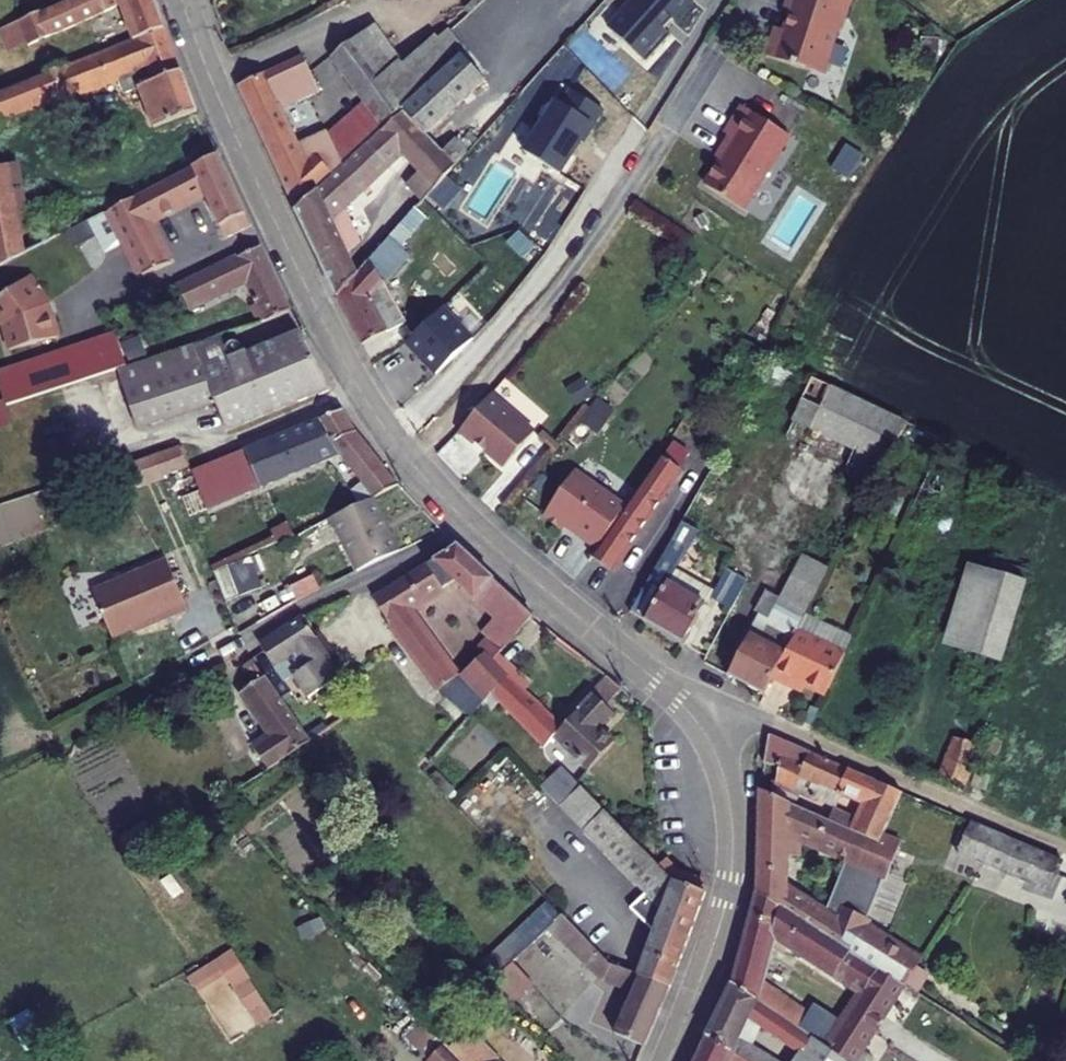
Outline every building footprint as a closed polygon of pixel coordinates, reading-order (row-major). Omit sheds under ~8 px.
[(22,25),(31,49),(129,6),(143,43),(168,34),(155,0),(76,0),(22,25)] [(662,29),(688,0),(634,0),(607,30),(638,57),(645,64),(670,36),(662,29)] [(764,54),(820,72),(835,27),(837,28),(847,0),(785,0),(782,8),(789,10),(783,27),(777,26),(776,26),(774,26),(773,27),(772,28),(772,29),(764,54)] [(22,25),(8,31),(17,55),(31,49),(22,25)] [(380,30),(368,39),(366,36),(340,54),(333,43),(248,85),(298,201),(322,191),(436,87),(450,74),(428,50),(413,65),(393,79),(379,57),(393,49),(380,30)] [(168,34),(143,43),(0,95),(0,128),(55,108),(66,139),(102,124),(97,109),(87,114),(83,100),(151,75),(156,88),(139,94),(155,134),(198,116),(168,34)] [(442,38),(428,50),(450,74),(464,61),(442,38)] [(455,109),(436,87),(322,191),(302,209),(342,301),(365,276),(337,214),(408,154),(433,185),(379,245),(386,252),(430,203),(461,169),(430,132),(455,109)] [(532,157),(563,176),(603,109),(572,90),(562,107),(556,104),(527,154),(532,157)] [(742,144),(713,189),(752,214),(799,142),(751,111),(734,138),(742,144)] [(222,154),(118,210),(134,241),(159,291),(185,278),(156,218),(186,201),(196,219),(216,209),(232,240),(255,227),(222,154)] [(0,164),(0,265),(33,247),(13,161),(0,164)] [(440,214),(430,203),(386,252),(365,276),(342,301),(362,342),(365,347),(393,336),(378,308),(394,291),(386,281),(410,255),(403,248),(407,243),(410,247),(440,214)] [(118,210),(105,216),(121,247),(134,241),(118,210)] [(264,245),(168,293),(177,312),(193,305),(196,311),(243,288),(254,311),(267,305),(273,318),(295,308),(264,245)] [(60,334),(59,324),(51,296),(31,275),(0,295),(0,320),(3,324),(10,350),(60,334)] [(471,340),(442,309),(404,342),(433,374),(471,340)] [(227,358),(266,344),(258,324),(219,338),(227,358)] [(124,362),(113,328),(0,364),(0,390),(3,400),(124,362)] [(266,344),(227,358),(204,366),(236,436),(339,391),(306,330),(266,344)] [(204,366),(227,358),(219,338),(155,360),(163,381),(204,366)] [(815,380),(795,423),(829,439),(834,442),(856,398),(815,380)] [(542,435),(498,397),(466,434),(481,447),(483,445),(511,470),(542,435)] [(912,424),(856,398),(834,442),(858,453),(852,464),(884,478),(912,424)] [(351,412),(259,452),(268,472),(246,482),(257,508),(280,498),(275,487),(348,455),(384,498),(407,485),(358,425),(351,412)] [(686,440),(672,459),(689,471),(694,445),(686,440)] [(132,481),(188,469),(182,444),(126,456),(132,481)] [(672,459),(582,581),(610,604),(626,582),(609,567),(612,562),(620,568),(672,500),(669,498),(689,471),(672,459)] [(637,506),(586,469),(554,512),(573,526),(578,520),(608,545),(637,506)] [(246,482),(225,491),(236,517),(257,508),(246,482)] [(34,493),(0,505),(0,544),(46,528),(34,493)] [(384,498),(338,519),(363,573),(409,552),(384,498)] [(266,513),(204,537),(213,561),(275,536),(266,513)] [(677,537),(634,611),(690,643),(712,604),(674,581),(693,548),(677,537)] [(460,552),(382,601),(450,693),(466,681),(416,614),(458,586),(487,612),(506,591),(460,552)] [(175,554),(101,585),(121,634),(178,610),(179,613),(196,605),(175,554)] [(975,554),(949,643),(1012,662),(1038,573),(975,554)] [(256,558),(223,573),(235,599),(268,584),(256,558)] [(837,572),(810,558),(789,600),(776,594),(765,616),(770,619),(761,639),(795,656),(805,636),(813,619),(837,572)] [(729,572),(712,604),(736,617),(751,587),(729,572)] [(318,576),(294,588),(301,603),(325,591),(318,576)] [(506,591),(487,612),(500,623),(519,602),(506,591)] [(503,649),(469,686),(474,692),(485,680),(539,618),(519,602),(500,623),(502,625),(491,639),(503,649)] [(860,641),(813,619),(805,636),(852,660),(860,641)] [(311,621),(269,646),(283,669),(287,667),(296,682),(301,679),(309,690),(320,683),(327,695),(352,679),(311,621)] [(852,660),(805,636),(795,656),(781,682),(798,692),(802,685),(833,702),(852,660)] [(761,639),(738,680),(773,698),(781,682),(795,656),(761,639)] [(261,662),(251,668),(262,685),(248,694),(278,740),(259,753),(273,775),(317,747),(261,662)] [(518,674),(501,696),(566,756),(582,739),(588,745),(612,718),(623,705),(617,699),(628,687),(614,676),(572,723),(551,704),(537,706),(544,697),(518,674)] [(320,683),(309,690),(316,702),(327,695),(320,683)] [(628,731),(612,718),(588,745),(606,760),(628,731)] [(915,795),(780,739),(774,768),(786,773),(780,787),(800,796),(809,777),(871,803),(863,822),(841,813),(836,824),(890,848),(895,838),(915,795)] [(962,741),(951,781),(976,787),(978,783),(987,748),(962,741)] [(976,787),(975,791),(986,795),(989,787),(978,783),(976,787)] [(800,796),(780,787),(778,799),(800,809),(804,798),(800,796)] [(877,928),(911,845),(895,838),(890,848),(836,824),(800,809),(778,799),(770,796),(767,876),(798,874),(799,860),(808,860),(808,847),(854,867),(833,918),(798,896),(767,899),(913,992),(931,964),(877,928)] [(611,807),(572,848),(591,867),(610,847),(673,911),(647,976),(677,989),(712,895),(682,879),(664,862),(611,807)] [(983,823),(969,856),(1063,895),(1065,886),(1065,858),(983,823)] [(798,874),(767,876),(767,899),(798,896),(798,874)] [(515,958),(547,926),(607,984),(623,968),(548,894),(487,956),(523,991),(535,978),(515,958)] [(913,992),(767,899),(751,947),(778,958),(783,944),(868,1000),(849,1029),(832,1055),(836,1058),(840,1060),(867,1060),(913,992)] [(234,945),(186,972),(197,990),(227,973),(256,1023),(273,1013),(234,945)] [(778,958),(751,947),(744,966),(772,975),(778,958)] [(823,1010),(817,1019),(769,983),(772,975),(744,966),(737,989),(818,1046),(837,1019),(823,1010)] [(655,1042),(677,989),(647,976),(626,967),(620,980),(643,991),(626,1027),(610,1019),(607,1028),(651,1049),(655,1042)] [(737,989),(714,1042),(743,1060),(777,1060),(748,1043),(758,1025),(807,1058),(805,1060),(834,1060),(836,1058),(832,1055),(818,1046),(737,989)] [(837,1019),(818,1046),(832,1055),(849,1029),(837,1019)] [(714,1042),(705,1060),(743,1060),(714,1042)]
